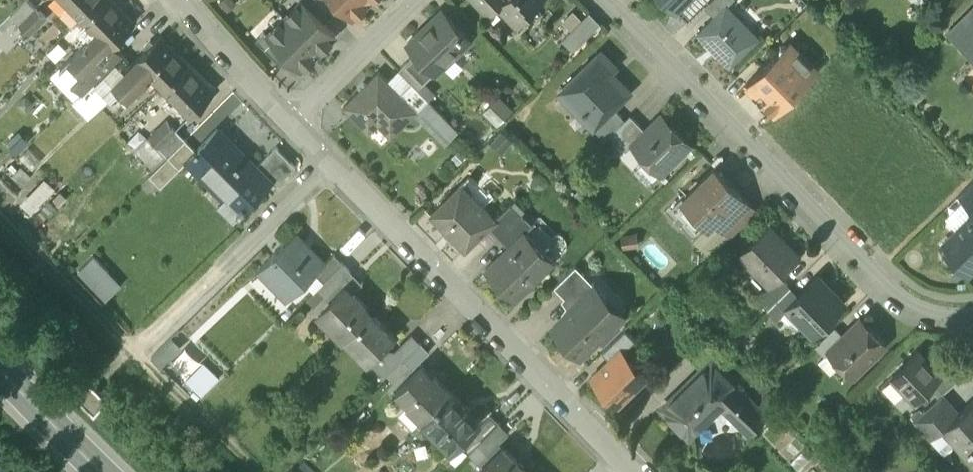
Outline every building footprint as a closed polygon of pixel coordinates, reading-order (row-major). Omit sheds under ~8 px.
[(19,23),(36,6),(31,0),(25,0),(11,14),(17,21),(19,23)] [(71,7),(73,6),(84,17),(101,0),(64,0),(71,7)] [(113,0),(101,0),(84,17),(95,28),(93,29),(97,33),(110,46),(112,43),(134,22),(113,0)] [(301,2),(324,25),(332,16),(316,0),(303,0),(301,2)] [(333,0),(316,0),(332,16),(341,8),(333,0)] [(367,0),(333,0),(341,8),(352,20),(369,3),(367,0)] [(487,16),(497,7),(516,26),(542,0),(471,0),(487,16)] [(677,15),(692,0),(662,0),(677,15)] [(704,8),(714,18),(726,6),(727,6),(733,0),(712,0),(704,8)] [(324,25),(301,2),(284,19),(318,53),(335,36),(324,25)] [(36,6),(19,23),(29,33),(46,16),(36,6)] [(714,18),(695,35),(730,69),(758,39),(727,6),(726,6),(714,18)] [(965,47),(972,40),(972,8),(950,31),(965,47)] [(442,13),(421,34),(420,33),(407,45),(416,54),(435,74),(440,74),(444,70),(444,64),(459,50),(465,50),(469,46),(469,41),(442,13)] [(17,21),(11,14),(0,25),(0,38),(17,21)] [(318,53),(284,19),(267,36),(289,59),(301,70),(318,53)] [(562,41),(573,52),(593,32),(582,21),(562,41)] [(105,70),(122,53),(112,43),(110,46),(97,33),(72,56),(60,69),(82,92),(85,89),(95,80),(105,70)] [(267,36),(264,33),(256,41),(281,67),(289,59),(267,36)] [(187,63),(160,35),(135,60),(151,76),(152,75),(164,86),(187,63)] [(747,84),(776,113),(816,74),(788,44),(747,84)] [(114,80),(132,63),(122,53),(105,70),(114,80)] [(435,74),(416,54),(398,71),(411,84),(417,90),(426,82),(435,74)] [(615,68),(601,54),(588,67),(586,65),(571,80),(573,81),(559,95),(582,118),(587,112),(598,123),(613,109),(623,100),(624,101),(631,93),(624,86),(623,87),(610,73),(615,68)] [(114,80),(121,87),(133,76),(142,85),(151,76),(135,60),(132,63),(114,80)] [(187,63),(164,86),(174,97),(173,99),(189,115),(214,91),(187,63)] [(114,80),(105,70),(95,80),(103,88),(111,97),(121,87),(114,80)] [(378,73),(343,108),(368,135),(383,121),(396,133),(416,113),(399,95),(378,73)] [(95,80),(85,89),(93,97),(103,88),(95,80)] [(417,90),(428,102),(437,93),(426,82),(417,90)] [(417,90),(411,84),(399,95),(416,113),(428,102),(417,90)] [(103,88),(93,97),(101,106),(111,97),(103,88)] [(89,118),(101,106),(93,97),(85,89),(82,92),(72,101),(89,118)] [(483,114),(497,128),(513,112),(498,98),(483,114)] [(598,123),(593,129),(604,141),(609,135),(624,121),(613,109),(598,123)] [(642,129),(629,144),(630,147),(662,179),(695,147),(661,112),(642,129)] [(642,129),(629,116),(624,121),(609,135),(626,152),(630,147),(629,144),(642,129)] [(176,130),(166,120),(149,137),(159,148),(176,130)] [(256,168),(217,128),(196,149),(187,158),(188,159),(226,198),(256,168)] [(185,139),(176,130),(159,148),(167,156),(185,139)] [(489,143),(502,156),(515,143),(502,130),(489,143)] [(136,151),(154,169),(167,156),(159,148),(149,137),(136,151)] [(185,139),(167,156),(179,168),(188,159),(187,158),(196,149),(185,139)] [(273,152),(256,168),(273,185),(277,189),(293,173),(273,152)] [(161,186),(179,168),(167,156),(154,169),(149,174),(161,186)] [(729,241),(758,210),(714,165),(680,200),(684,203),(705,226),(707,227),(711,233),(718,228),(729,241)] [(256,168),(226,198),(221,204),(237,221),(273,185),(256,168)] [(45,182),(25,201),(34,210),(54,191),(45,182)] [(958,196),(972,211),(972,182),(958,196)] [(479,212),(457,190),(430,216),(464,251),(477,239),(489,228),(495,222),(494,221),(482,209),(479,212)] [(705,226),(684,203),(680,200),(671,212),(696,238),(707,227),(705,226)] [(510,206),(494,221),(495,222),(489,228),(499,238),(520,216),(510,206)] [(938,244),(943,251),(942,259),(946,263),(953,263),(968,279),(972,274),(972,211),(938,244)] [(520,216),(499,238),(508,248),(524,232),(525,232),(531,227),(520,216)] [(769,227),(739,256),(768,287),(778,277),(799,257),(769,227)] [(489,228),(477,239),(487,249),(499,238),(489,228)] [(508,248),(484,271),(514,302),(554,262),(525,232),(524,232),(508,248)] [(287,299),(312,275),(322,265),(294,236),(259,270),(287,299)] [(312,275),(320,284),(343,263),(334,253),(322,265),(312,275)] [(106,301),(122,286),(94,257),(77,273),(106,301)] [(320,284),(333,297),(344,285),(352,293),(363,283),(343,263),(320,284)] [(575,267),(554,288),(573,308),(595,287),(575,267)] [(796,295),(782,308),(785,311),(811,338),(826,324),(835,315),(833,313),(846,300),(820,274),(796,295)] [(768,287),(755,299),(767,310),(789,288),(778,277),(768,287)] [(319,310),(346,338),(371,313),(352,293),(344,285),(333,297),(319,310)] [(573,308),(552,329),(579,358),(612,326),(603,316),(602,306),(607,301),(595,287),(573,308)] [(789,288),(767,310),(776,320),(785,311),(782,308),(796,295),(790,288),(789,288)] [(395,336),(371,313),(346,338),(369,362),(382,349),(395,336)] [(843,337),(828,351),(829,352),(853,376),(865,365),(864,364),(868,364),(872,360),(872,357),(873,357),(885,345),(860,320),(843,337)] [(834,328),(815,346),(825,356),(829,352),(828,351),(843,337),(834,328)] [(625,349),(626,350),(635,341),(625,330),(602,353),(611,363),(625,349)] [(382,349),(369,362),(384,378),(386,377),(404,359),(422,341),(413,332),(394,351),(382,349)] [(172,337),(150,358),(162,369),(183,348),(172,337)] [(704,338),(685,356),(698,369),(716,351),(704,338)] [(404,359),(413,369),(432,351),(422,341),(404,359)] [(626,350),(625,349),(611,363),(592,381),(615,406),(649,374),(626,350)] [(918,352),(892,377),(905,391),(914,400),(928,387),(940,375),(918,352)] [(404,359),(386,377),(395,386),(413,369),(404,359)] [(956,360),(940,375),(928,387),(938,398),(941,395),(967,373),(956,360)] [(712,363),(662,411),(688,437),(720,406),(748,434),(764,419),(736,390),(737,389),(712,363)] [(449,393),(422,365),(396,390),(410,403),(411,402),(425,417),(449,393)] [(73,389),(96,412),(109,400),(85,377),(73,389)] [(905,391),(892,377),(879,389),(892,403),(905,391)] [(477,421),(449,393),(425,417),(439,431),(438,432),(452,446),(477,421)] [(938,398),(924,411),(942,429),(945,426),(944,426),(958,413),(942,395),(941,395),(938,398)] [(945,426),(972,459),(972,400),(958,413),(944,426),(945,426)] [(942,429),(924,411),(913,420),(930,439),(942,429)] [(490,414),(472,432),(480,441),(499,423),(490,414)] [(480,441),(490,451),(499,443),(508,433),(499,423),(480,441)] [(469,453),(480,441),(472,432),(460,444),(469,453)] [(480,465),(503,446),(499,443),(490,451),(480,441),(469,453),(480,465)] [(503,446),(480,465),(474,471),(527,471),(503,446)]
